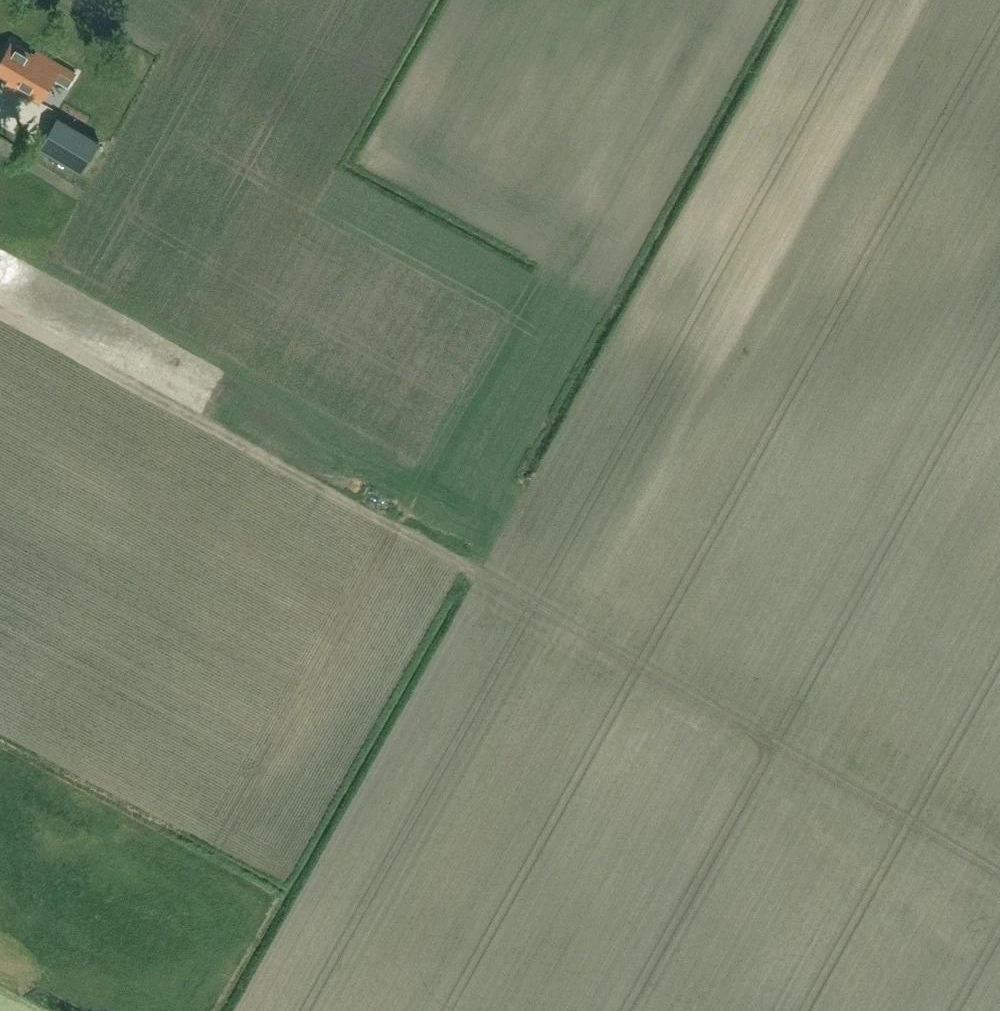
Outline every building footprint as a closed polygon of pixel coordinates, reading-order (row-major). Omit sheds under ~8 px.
[(60,64),(39,51),(36,56),(13,42),(0,63),(0,71),(19,83),(17,87),(38,100),(60,64)] [(81,172),(100,142),(59,116),(40,147),(81,172)]
